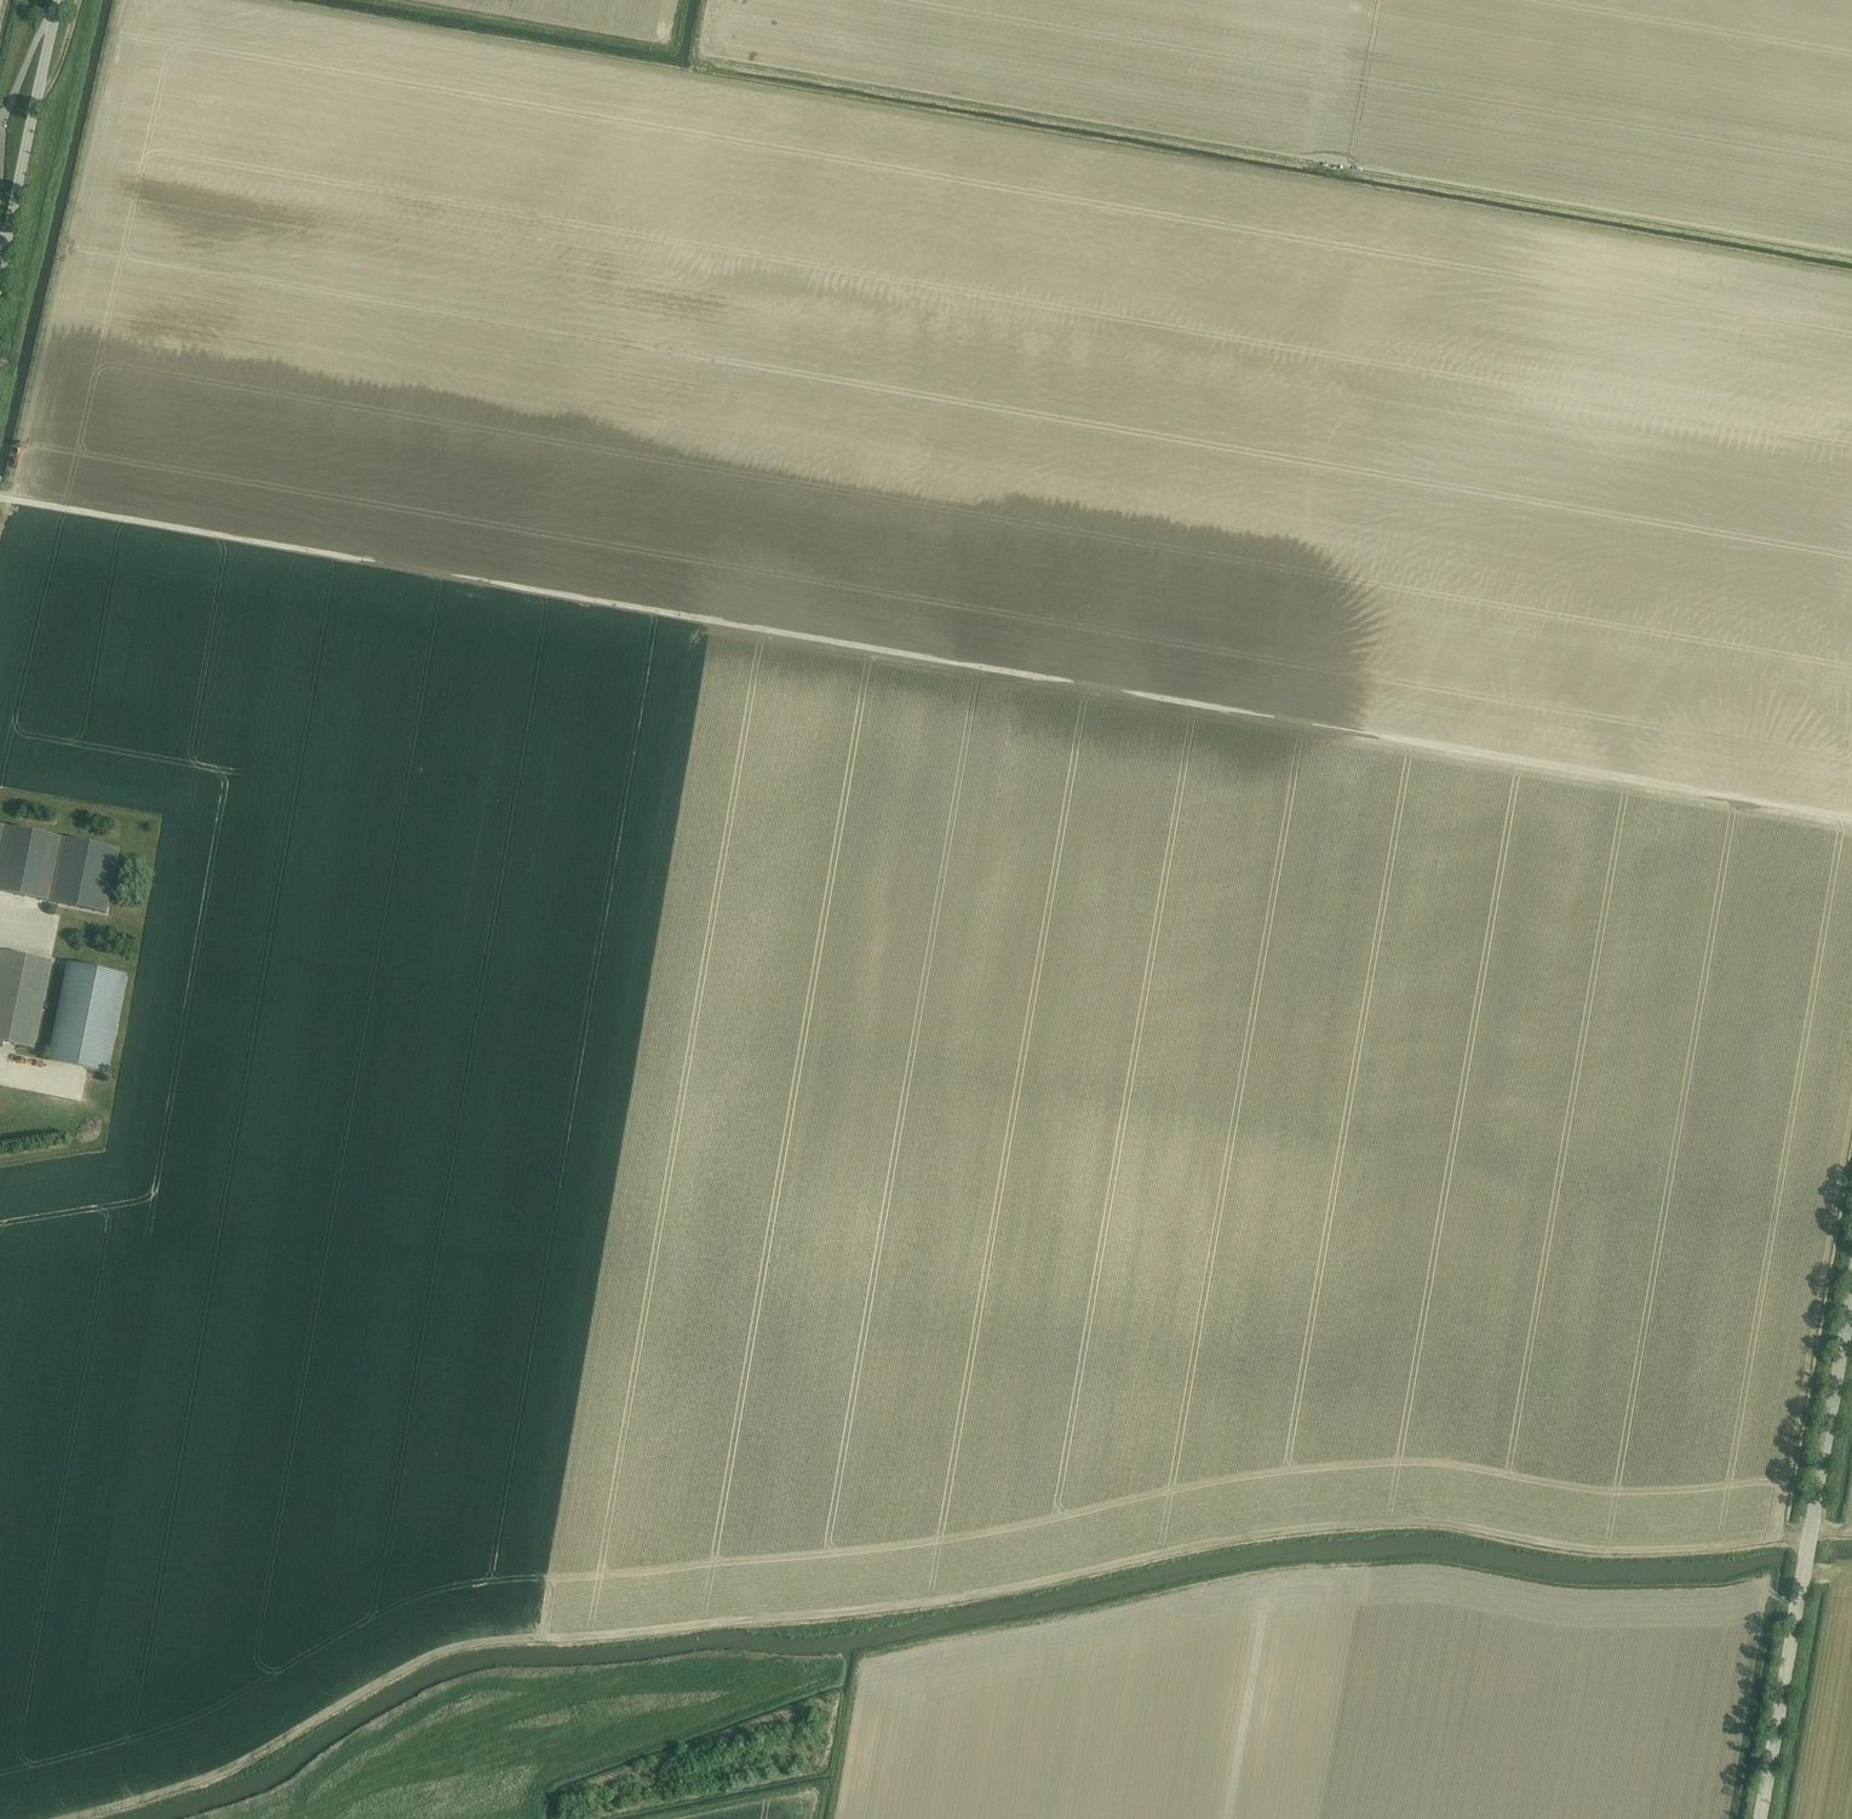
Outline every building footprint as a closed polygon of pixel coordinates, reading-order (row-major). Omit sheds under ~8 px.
[(104,914),(117,852),(0,828),(0,893),(104,914)] [(51,962),(1,952),(0,959),(0,1043),(34,1049),(51,962)] [(127,978),(67,966),(48,1061),(107,1073),(127,978)]
